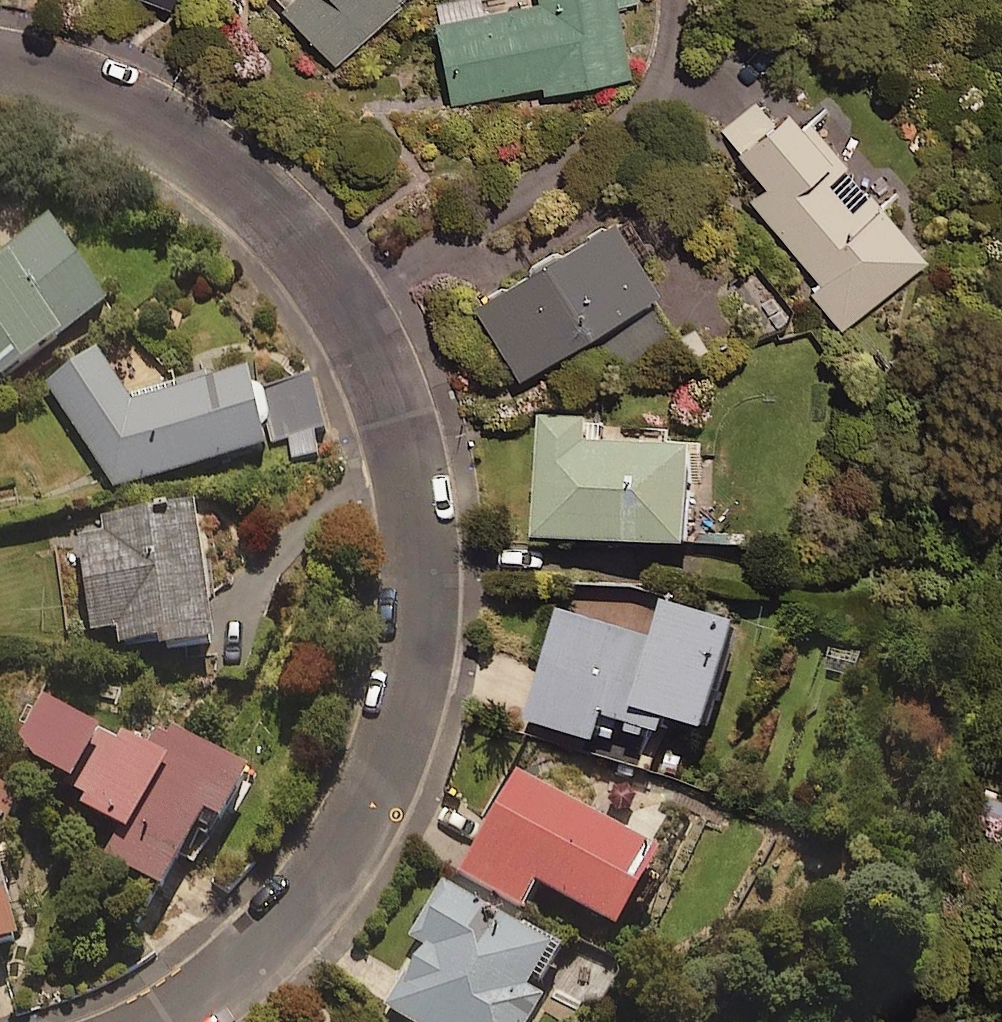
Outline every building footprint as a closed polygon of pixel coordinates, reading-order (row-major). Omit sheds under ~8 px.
[(341,64),(397,0),(268,0),(341,64)] [(449,98),(541,81),(542,89),(628,74),(616,4),(639,0),(431,0),(449,98)] [(804,120),(787,101),(770,116),(755,98),(722,127),(768,181),(749,198),(819,280),(809,289),(843,328),(925,254),(808,117),(804,120)] [(517,368),(655,280),(608,205),(470,293),(517,368)] [(52,220),(0,259),(0,378),(109,296),(52,220)] [(790,316),(759,271),(734,288),(765,333),(790,316)] [(131,398),(98,348),(43,384),(111,486),(269,446),(249,368),(131,398)] [(600,417),(542,414),(537,535),(693,542),(697,444),(670,442),(670,430),(599,427),(600,417)] [(214,643),(201,506),(83,517),(93,627),(119,625),(121,643),(162,639),(162,647),(214,643)] [(742,619),(671,597),(660,635),(564,606),(531,717),(599,738),(608,711),(666,728),(671,712),(711,724),(742,619)] [(149,746),(50,690),(17,749),(87,788),(79,802),(123,827),(107,855),(162,886),(206,808),(222,817),(249,768),(163,720),(149,746)] [(661,852),(517,771),(461,872),(523,906),(537,881),(619,927),(661,852)] [(973,783),(974,820),(1001,819),(1001,782),(973,783)] [(0,784),(0,828),(19,796),(0,784)] [(20,936),(0,854),(0,942),(20,936)] [(447,882),(414,939),(420,942),(384,1005),(414,1021),(532,1021),(546,997),(537,992),(562,948),(447,882)] [(592,954),(567,991),(597,1011),(621,974),(592,954)]
